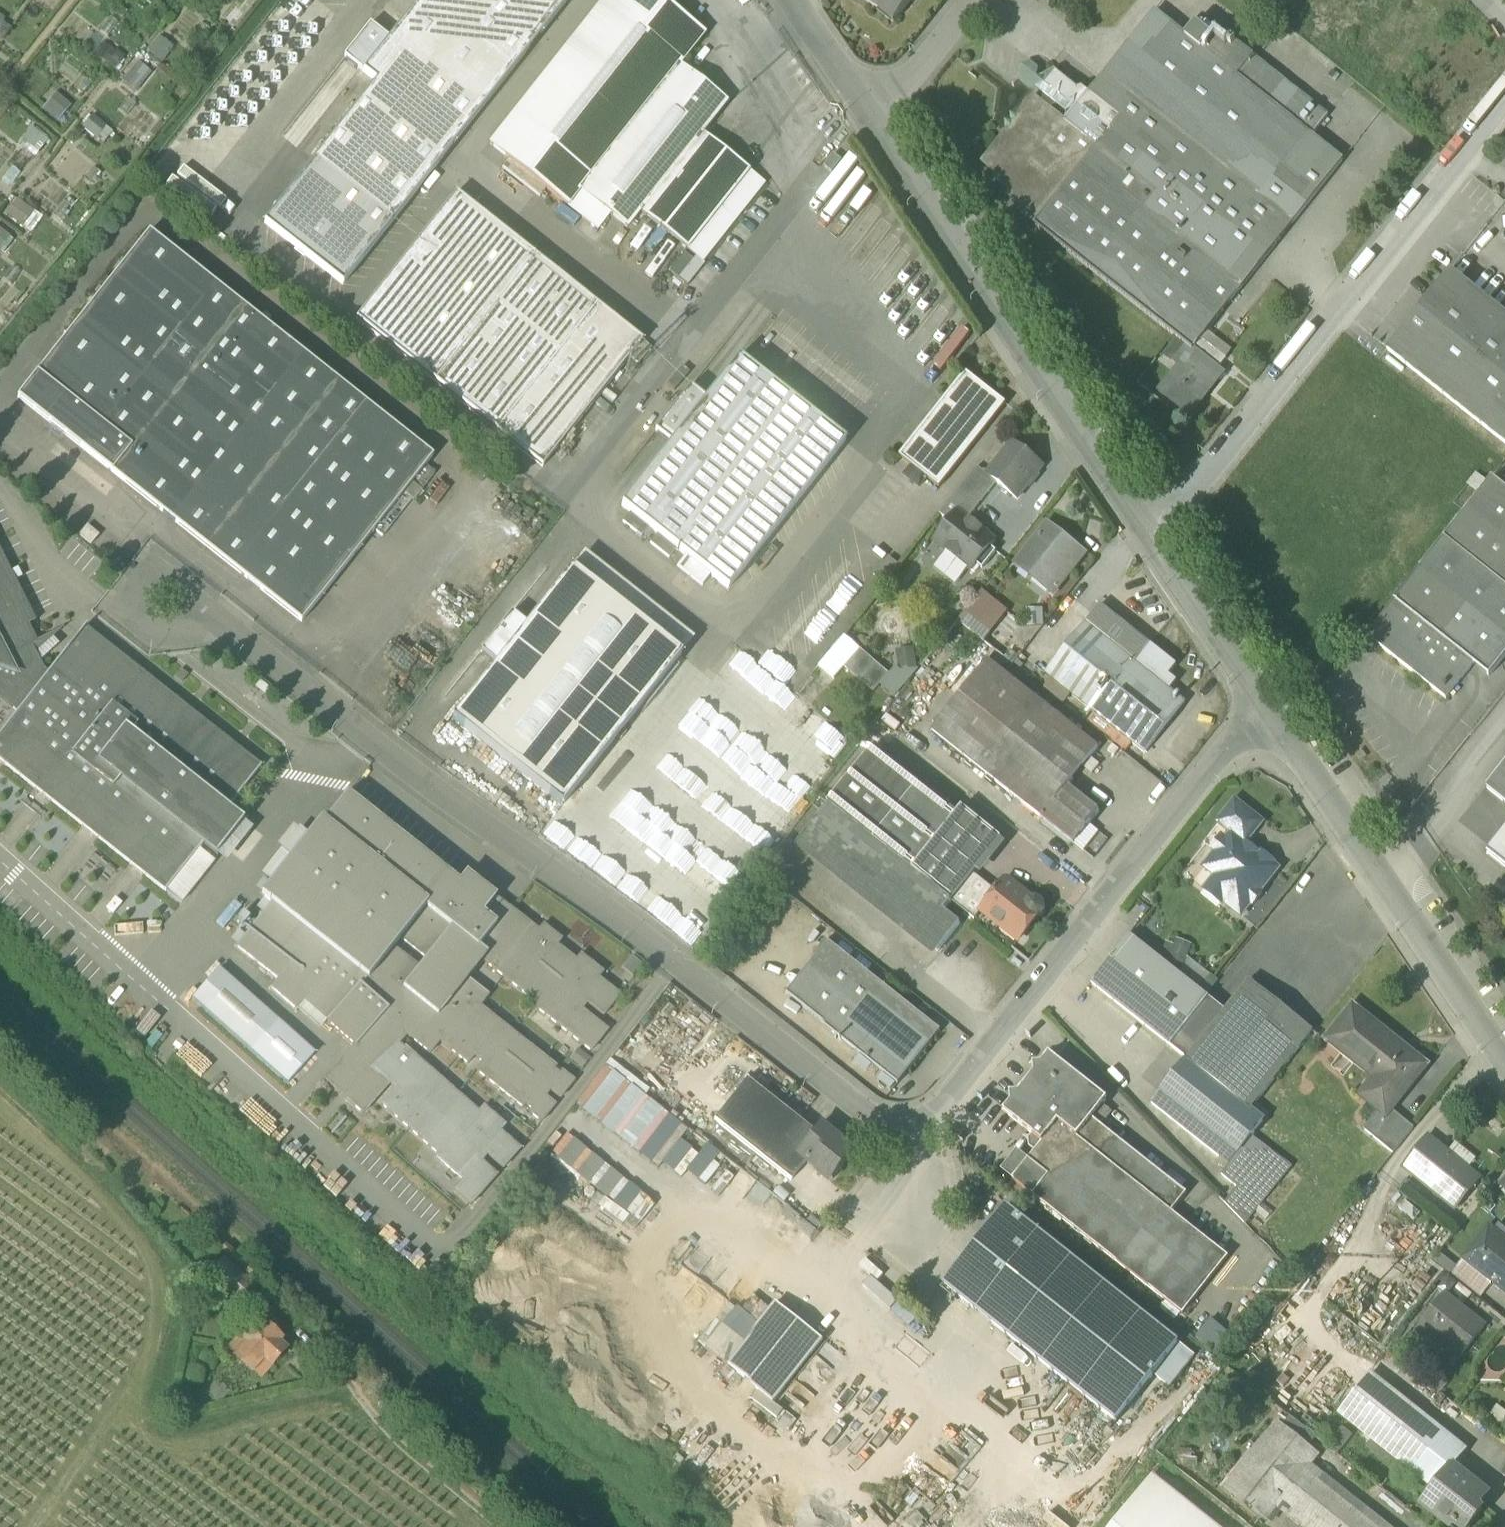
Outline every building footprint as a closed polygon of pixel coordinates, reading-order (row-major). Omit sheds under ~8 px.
[(343,286),(568,0),(420,0),(389,40),(363,73),(375,83),(264,224),(343,286)] [(508,160),(526,174),(598,231),(610,215),(580,191),(680,65),(705,34),(662,0),(604,0),(489,145),(508,160)] [(894,24),(897,21),(870,0),(864,0),(894,24)] [(894,24),(913,0),(870,0),(897,21),(894,24)] [(1154,12),(1104,75),(1230,175),(1281,112),(1237,77),(1254,57),(1202,17),(1186,37),(1154,12)] [(370,25),(345,57),(363,73),(389,40),(370,25)] [(151,38),(146,55),(164,60),(169,42),(151,38)] [(1328,116),(1254,57),(1237,77),(1281,112),(1312,137),(1328,116)] [(135,60),(118,79),(132,91),(149,72),(135,60)] [(728,102),(680,65),(580,191),(610,215),(627,229),(640,212),(702,134),(728,102)] [(1043,96),(1042,103),(1065,121),(1089,93),(1082,88),(1077,90),(1058,75),(1059,74),(1054,71),(1035,79),(1036,80),(1031,86),(1043,96)] [(1104,75),(1089,93),(1124,121),(1101,150),(1156,193),(1144,209),(1243,287),(1343,160),(1312,137),(1281,112),(1230,175),(1104,75)] [(40,107),(55,119),(68,105),(53,92),(40,107)] [(1097,146),(1101,150),(1124,121),(1089,93),(1065,121),(1097,146)] [(1097,146),(1065,121),(1042,103),(1034,96),(1033,98),(1032,97),(1017,117),(1011,116),(1011,122),(1006,124),(1006,130),(985,157),(985,158),(984,160),(1000,173),(997,177),(1013,189),(1009,193),(1025,205),(1022,209),(1038,222),(1097,146)] [(236,140),(189,109),(144,176),(191,208),(236,140)] [(765,184),(702,134),(640,212),(703,262),(765,184)] [(1203,338),(1243,287),(1144,209),(1156,193),(1101,150),(1097,146),(1038,222),(1035,226),(1188,346),(1193,350),(1203,338)] [(825,167),(833,174),(843,161),(834,155),(830,161),(825,167)] [(519,184),(526,174),(508,160),(501,169),(519,184)] [(356,320),(435,383),(535,256),(456,194),(356,320)] [(13,198),(2,213),(19,226),(31,211),(13,198)] [(18,398),(302,622),(433,456),(149,232),(18,398)] [(642,341),(535,256),(435,383),(542,468),(629,358),(642,341)] [(1504,444),(1504,315),(1450,272),(1387,351),(1504,444)] [(1193,350),(1219,370),(1228,358),(1203,338),(1193,350)] [(651,348),(642,341),(629,358),(638,365),(651,348)] [(1160,392),(1191,416),(1224,374),(1219,370),(1193,350),(1188,346),(1175,362),(1181,366),(1160,392)] [(676,549),(685,556),(711,577),(728,590),(845,442),(738,358),(706,399),(690,387),(655,431),(671,443),(621,506),(630,513),(649,528),(657,535),(676,549)] [(900,457),(913,467),(927,479),(940,489),(1006,405),(966,373),(900,457)] [(997,483),(1017,500),(1043,467),(1013,443),(987,475),(997,483)] [(412,484),(421,491),(436,473),(426,466),(412,484)] [(920,488),(927,479),(913,467),(905,477),(920,488)] [(964,503),(974,511),(997,483),(987,475),(977,468),(955,496),(964,503)] [(1445,539),(1504,587),(1504,488),(1493,478),(1445,539)] [(940,515),(950,522),(964,503),(955,496),(940,515)] [(969,570),(972,572),(977,565),(983,570),(996,553),(990,548),(996,541),(968,519),(974,511),(964,503),(950,522),(934,542),(947,552),(969,570)] [(623,522),(641,537),(649,528),(630,513),(623,522)] [(1051,593),(1052,595),(1086,552),(1050,524),(1017,566),(1033,579),(1035,576),(1053,591),(1051,593)] [(80,536),(91,545),(99,536),(87,526),(80,536)] [(650,544),(669,559),(676,549),(657,535),(650,544)] [(1504,659),(1504,587),(1445,539),(1367,636),(1447,700),(1474,665),(1490,677),(1504,659)] [(13,673),(0,669),(0,699),(17,712),(47,674),(42,670),(31,648),(37,645),(28,626),(35,622),(0,552),(0,648),(13,673)] [(947,552),(934,568),(956,586),(969,570),(947,552)] [(585,553),(572,570),(527,626),(512,613),(481,652),(497,665),(452,721),(562,807),(681,656),(694,640),(585,553)] [(702,587),(711,577),(685,556),(677,567),(702,587)] [(874,577),(883,584),(898,565),(889,558),(874,577)] [(1009,612),(982,591),(964,613),(991,634),(1009,612)] [(1045,675),(1053,681),(1046,690),(1064,704),(1070,695),(1092,712),(1102,699),(1094,693),(1109,675),(1116,681),(1132,661),(1136,664),(1151,645),(1101,605),(1045,675)] [(991,634),(964,613),(958,621),(985,642),(991,634)] [(47,674),(17,712),(0,734),(0,761),(166,892),(166,891),(199,850),(203,845),(216,856),(217,856),(243,822),(244,822),(228,809),(261,767),(85,627),(47,674)] [(1177,666),(1151,645),(1136,664),(1170,691),(1177,682),(1169,676),(1177,666)] [(13,673),(0,648),(0,669),(13,673)] [(861,650),(845,668),(874,694),(880,686),(890,675),(861,650)] [(932,732),(1042,820),(1068,787),(1068,788),(1099,749),(988,661),(932,732)] [(1092,712),(1145,755),(1186,704),(1170,691),(1136,664),(1132,661),(1116,681),(1109,675),(1094,693),(1102,699),(1092,712)] [(890,675),(880,686),(896,698),(919,670),(901,672),(897,668),(890,675)] [(804,733),(816,739),(822,726),(810,720),(804,733)] [(874,746),(864,759),(910,795),(912,793),(950,823),(959,813),(874,746)] [(912,793),(910,795),(864,759),(828,804),(874,840),(912,871),(952,902),(974,874),(1001,839),(962,808),(959,813),(950,823),(912,793)] [(1486,788),(1504,803),(1504,765),(1486,788)] [(1042,820),(1074,845),(1074,844),(1089,826),(1100,813),(1068,788),(1068,787),(1042,820)] [(529,1114),(541,1124),(555,1107),(545,1099),(550,1092),(560,1100),(574,1083),(562,1073),(559,1076),(553,1071),(555,1068),(479,1008),(488,997),(467,979),(481,961),(538,1006),(535,1009),(591,1053),(607,1032),(581,1011),(587,1004),(603,1017),(619,997),(598,980),(602,974),(580,956),(576,962),(556,947),(561,941),(543,927),(538,932),(510,910),(508,913),(501,907),(495,915),(487,909),(495,899),(459,870),(452,879),(346,795),(323,824),(320,821),(308,836),(271,883),(261,896),(270,904),(236,948),(278,982),(271,990),(295,1011),(303,1002),(327,1023),(354,1047),(324,1081),(339,1095),(343,1090),(350,1096),(346,1101),(363,1115),(389,1085),(391,1083),(376,1070),(398,1045),(407,1037),(430,1055),(439,1043),(468,1066),(474,1058),(482,1064),(476,1072),(523,1109),(525,1106),(532,1111),(529,1114)] [(1231,834),(1245,845),(1246,844),(1263,823),(1235,802),(1218,824),(1231,834)] [(799,843),(938,953),(961,925),(944,911),(952,902),(912,871),(874,840),(829,805),(799,843)] [(243,822),(217,856),(226,863),(253,830),(243,822)] [(1089,826),(1074,844),(1084,852),(1099,833),(1089,826)] [(271,883),(308,836),(299,829),(261,876),(271,883)] [(1487,853),(1504,867),(1504,830),(1487,853)] [(1223,903),(1241,917),(1251,905),(1252,906),(1262,894),(1260,893),(1278,870),(1273,865),(1274,863),(1260,852),(1259,854),(1246,844),(1245,845),(1231,834),(1226,842),(1221,838),(1212,850),(1216,854),(1204,869),(1216,877),(1205,890),(1223,904),(1223,903)] [(214,862),(199,850),(166,891),(182,903),(214,862)] [(952,902),(975,920),(983,911),(981,910),(996,892),(974,874),(952,902)] [(1008,921),(1025,934),(1037,919),(1040,919),(1046,913),(1044,904),(1038,900),(1034,900),(1028,895),(1024,896),(1008,883),(1004,883),(996,892),(981,910),(983,911),(1003,927),(1008,921)] [(1008,921),(1003,927),(1020,940),(1025,934),(1008,921)] [(1091,984),(1187,1060),(1225,1011),(1129,935),(1091,984)] [(785,994),(899,1085),(941,1031),(827,941),(785,994)] [(642,965),(632,957),(622,969),(633,978),(642,965)] [(192,999),(252,1053),(278,1023),(219,969),(192,999)] [(1249,981),(1225,1011),(1187,1060),(1186,1060),(1250,1111),(1250,1110),(1313,1032),(1249,981)] [(303,1002),(295,1011),(318,1032),(327,1023),(303,1002)] [(1380,1112),(1386,1117),(1392,1110),(1427,1066),(1407,1051),(1405,1053),(1394,1044),(1396,1042),(1352,1007),(1324,1042),(1326,1043),(1330,1037),(1373,1070),(1374,1069),(1385,1078),(1366,1102),(1380,1112)] [(151,1012),(136,1031),(145,1038),(160,1019),(151,1012)] [(314,1055),(278,1023),(252,1053),(288,1085),(314,1055)] [(1357,1094),(1366,1102),(1385,1078),(1374,1069),(1373,1070),(1330,1037),(1326,1043),(1370,1078),(1357,1094)] [(398,1045),(376,1070),(391,1083),(389,1085),(395,1090),(381,1105),(437,1155),(435,1157),(462,1182),(454,1191),(470,1206),(497,1176),(481,1162),(487,1156),(503,1170),(520,1150),(500,1132),(505,1126),(483,1107),(478,1113),(405,1048),(404,1050),(398,1045)] [(590,1059),(578,1049),(570,1059),(582,1069),(590,1059)] [(1187,1194),(1093,1119),(1104,1106),(1103,1096),(1055,1059),(1046,1060),(1008,1107),(1010,1117),(1033,1135),(1043,1143),(1035,1153),(1029,1161),(1013,1180),(1184,1315),(1229,1257),(1173,1212),(1187,1194)] [(1263,1121),(1250,1110),(1250,1111),(1186,1060),(1151,1104),(1229,1165),(1222,1175),(1237,1188),(1259,1205),(1291,1166),(1251,1136),(1263,1121)] [(687,1131),(605,1066),(575,1103),(658,1168),(662,1164),(681,1179),(700,1155),(681,1140),(687,1131)] [(714,1121),(791,1182),(806,1163),(797,1156),(814,1134),(747,1080),(714,1121)] [(1365,1131),(1394,1154),(1414,1128),(1392,1110),(1386,1117),(1380,1112),(1365,1131)] [(806,1163),(828,1181),(834,1180),(853,1155),(853,1149),(825,1127),(819,1127),(814,1134),(797,1156),(806,1163)] [(629,1184),(567,1134),(551,1155),(613,1204),(629,1184)] [(1043,1143),(1033,1135),(1029,1140),(1030,1148),(1035,1153),(1043,1143)] [(1403,1167),(1423,1184),(1448,1154),(1427,1137),(1403,1167)] [(1013,1180),(1029,1161),(1017,1152),(1002,1172),(1013,1180)] [(1423,1184),(1455,1210),(1480,1180),(1466,1168),(1463,1172),(1447,1158),(1449,1154),(1448,1154),(1423,1184)] [(1466,1168),(1449,1154),(1447,1158),(1463,1172),(1466,1168)] [(1244,1223),(1259,1205),(1237,1188),(1225,1203),(1244,1223)] [(972,1307),(1117,1422),(1155,1375),(1170,1388),(1196,1356),(1180,1343),(1022,1218),(1007,1206),(944,1285),(959,1297),(965,1302),(972,1307)] [(1504,1292),(1504,1241),(1491,1229),(1466,1260),(1494,1283),(1504,1292)] [(1433,1261),(1451,1276),(1458,1267),(1440,1253),(1433,1261)] [(1494,1283),(1466,1260),(1464,1259),(1458,1267),(1451,1276),(1481,1299),(1494,1283)] [(209,1277),(235,1301),(249,1286),(222,1262),(209,1277)] [(1452,1351),(1460,1357),(1481,1331),(1458,1313),(1462,1308),(1445,1295),(1420,1325),(1452,1351)] [(759,1325),(745,1344),(727,1366),(774,1403),(824,1341),(777,1303),(759,1325)] [(736,1307),(722,1326),(745,1344),(759,1325),(736,1307)] [(1485,1327),(1462,1308),(1458,1313),(1481,1331),(1485,1327)] [(249,1370),(257,1377),(262,1372),(263,1370),(283,1349),(275,1341),(278,1337),(264,1324),(260,1328),(252,1321),(239,1335),(228,1348),(236,1355),(235,1357),(249,1370)] [(1452,1351),(1420,1325),(1405,1344),(1437,1370),(1452,1351)] [(718,1359),(727,1366),(745,1344),(735,1336),(722,1326),(704,1348),(718,1359)] [(1340,1412),(1387,1451),(1417,1413),(1369,1375),(1340,1412)] [(1486,1418),(1504,1434),(1504,1412),(1496,1405),(1486,1418)] [(1465,1451),(1417,1413),(1387,1451),(1423,1479),(1422,1479),(1433,1488),(1451,1465),(1452,1466),(1465,1451)] [(1280,1426),(1308,1448),(1317,1437),(1289,1414),(1280,1426)] [(1266,1519),(1282,1498),(1308,1466),(1317,1456),(1308,1448),(1280,1426),(1278,1425),(1228,1489),(1266,1519)] [(1458,1526),(1471,1526),(1482,1512),(1479,1509),(1489,1495),(1452,1466),(1451,1465),(1433,1488),(1421,1504),(1449,1526),(1451,1526),(1454,1524),(1458,1526)] [(1308,1466),(1282,1498),(1296,1509),(1292,1515),(1306,1526),(1385,1526),(1308,1466)] [(1153,1476),(1112,1526),(1217,1526),(1153,1476)] [(1282,1498),(1266,1519),(1273,1524),(1284,1510),(1292,1515),(1296,1509),(1282,1498)]
